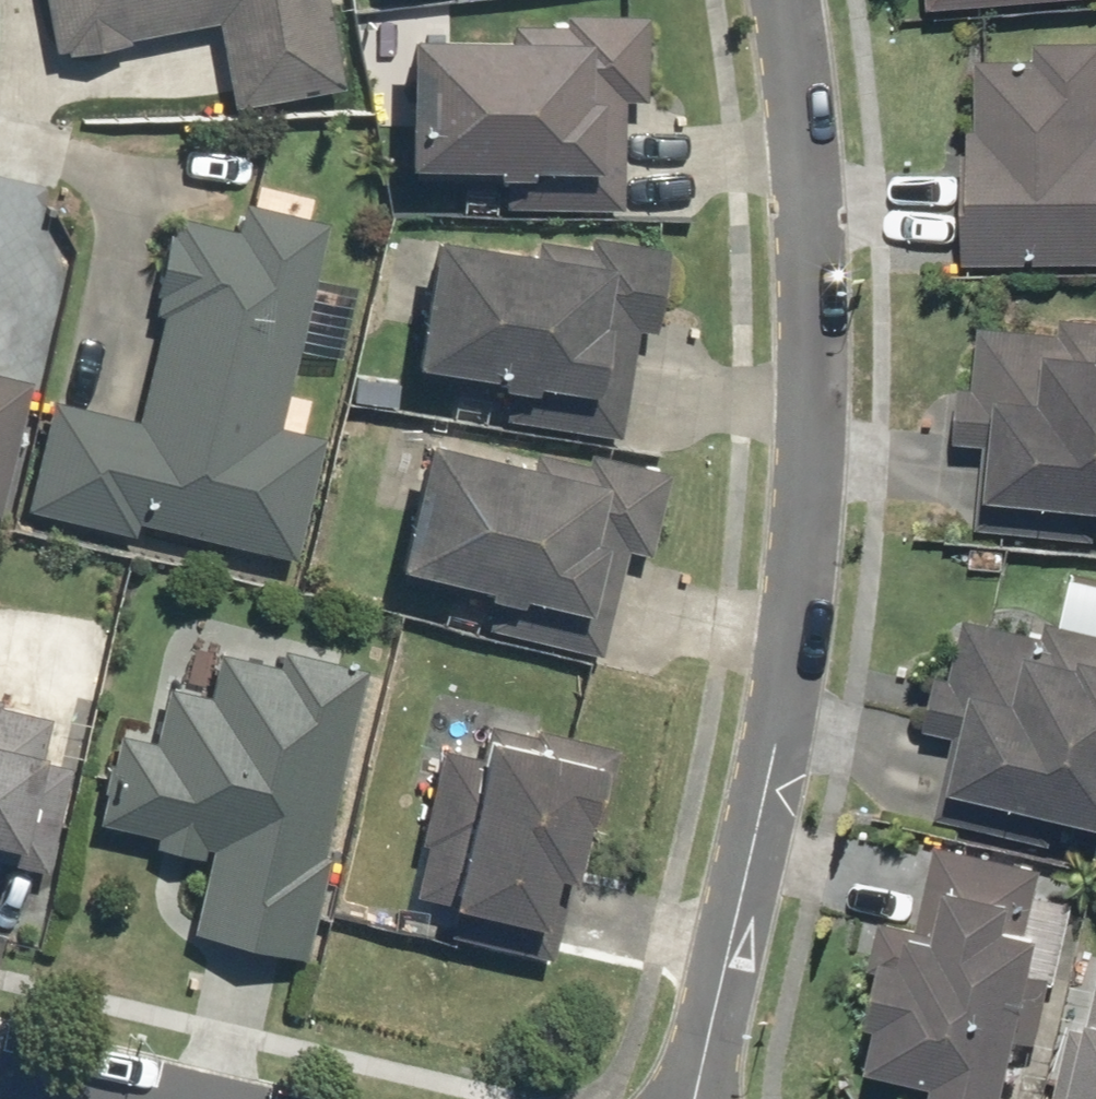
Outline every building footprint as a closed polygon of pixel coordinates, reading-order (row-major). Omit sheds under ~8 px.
[(318,0),(35,0),(47,58),(208,25),(227,116),(337,93),(318,0)] [(914,9),(1077,0),(914,0),(914,9)] [(504,37),(504,50),(391,46),(387,176),(477,179),(477,187),(507,188),(508,182),(516,182),(515,210),(611,214),(616,106),(631,106),(634,23),(557,20),(556,39),(504,37)] [(961,266),(1095,265),(1095,38),(1020,38),(1020,66),(959,67),(961,266)] [(131,543),(134,529),(288,561),(312,445),(269,436),(286,356),(333,366),(348,293),(306,284),(317,231),(232,213),(228,236),(169,224),(128,424),(42,407),(19,520),(131,543)] [(413,251),(399,376),(510,388),(506,424),(610,435),(620,337),(641,339),(650,249),(527,236),(524,263),(413,251)] [(1095,541),(1095,319),(1049,317),(1048,330),(968,326),(965,398),(945,397),(943,440),(974,441),(971,501),(992,502),(990,536),(1095,541)] [(14,383),(0,381),(0,460),(14,383)] [(485,631),(592,660),(599,633),(575,626),(592,563),(634,574),(659,482),(526,447),(519,476),(395,443),(361,572),(491,606),(485,631)] [(952,624),(940,691),(953,694),(929,820),(1047,842),(1051,819),(1095,828),(1095,651),(952,624)] [(148,743),(109,737),(92,826),(147,836),(143,855),(194,864),(179,940),(292,962),(347,676),(274,662),(271,673),(211,662),(205,697),(158,688),(148,743)] [(42,874),(75,719),(0,703),(0,865),(42,874)] [(442,916),(436,941),(537,963),(553,890),(579,774),(597,778),(604,749),(502,726),(496,753),(434,739),(401,889),(431,896),(427,913),(442,916)] [(838,1060),(920,1078),(915,1098),(988,1098),(1039,865),(924,840),(907,923),(869,915),(838,1060)] [(1089,952),(1075,1020),(1057,1017),(1041,1098),(1095,1098),(1095,954),(1089,952)]
